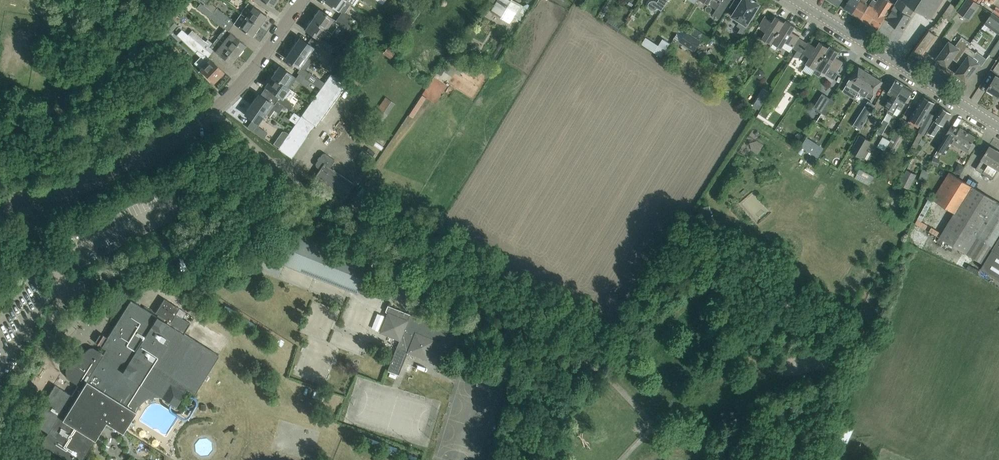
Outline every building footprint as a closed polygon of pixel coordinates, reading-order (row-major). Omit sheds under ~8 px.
[(196,0),(183,0),(179,6),(183,9),(189,1),(197,7),(196,8),(219,25),(223,20),(203,5),(196,0)] [(211,3),(209,6),(205,2),(207,0),(199,0),(204,3),(203,5),(223,20),(226,15),(211,3)] [(350,4),(351,3),(345,0),(326,0),(325,1),(342,12),(338,17),(350,24),(354,19),(344,12),(350,4)] [(521,4),(514,0),(499,0),(492,12),(509,23),(521,4)] [(668,0),(658,0),(657,2),(656,1),(655,1),(654,0),(652,1),(651,1),(650,2),(649,3),(649,4),(649,6),(650,7),(650,8),(651,9),(653,9),(654,9),(655,9),(656,8),(657,7),(662,10),(668,0)] [(708,4),(716,9),(713,15),(719,19),(731,0),(702,0),(708,4)] [(756,14),(755,15),(753,14),(759,4),(760,5),(760,4),(756,2),(757,0),(742,0),(733,15),(732,15),(740,20),(737,25),(741,28),(738,32),(743,36),(756,14)] [(860,0),(848,0),(844,8),(852,13),(860,0)] [(866,2),(867,0),(860,0),(852,13),(861,18),(869,4),(866,2)] [(884,0),(877,0),(873,6),(869,4),(861,18),(869,24),(884,0)] [(869,24),(877,29),(894,3),(889,0),(884,0),(869,24)] [(945,0),(898,0),(895,5),(893,8),(888,16),(893,20),(891,23),(904,31),(913,17),(911,16),(916,9),(932,19),(938,11),(945,0)] [(974,0),(967,0),(959,11),(968,18),(979,4),(974,0)] [(267,15),(258,10),(248,2),(244,7),(240,13),(259,26),(267,15)] [(950,20),(958,8),(951,3),(943,15),(950,20)] [(350,24),(338,17),(336,20),(319,9),(316,13),(317,14),(313,20),(326,28),(325,29),(330,32),(337,23),(346,30),(350,24)] [(984,24),(998,34),(998,17),(992,12),(984,24)] [(259,26),(240,13),(236,19),(233,23),(244,31),(252,36),(259,26)] [(614,16),(609,24),(617,30),(623,21),(614,16)] [(771,44),(786,20),(785,22),(775,16),(772,21),(764,17),(758,27),(766,32),(762,38),(771,44)] [(319,39),(325,29),(326,28),(313,20),(309,26),(308,25),(305,30),(319,39)] [(800,36),(792,32),(795,26),(786,20),(771,44),(772,44),(773,42),(782,48),(786,42),(798,49),(804,40),(799,37),(800,36)] [(350,36),(346,42),(350,46),(360,32),(353,27),(349,32),(348,35),(350,36)] [(695,27),(692,32),(700,37),(703,32),(695,27)] [(181,29),(176,34),(196,53),(201,47),(187,35),(181,29)] [(245,45),(238,38),(225,29),(221,33),(218,38),(238,54),(245,45)] [(920,58),(937,35),(928,29),(911,52),(920,58)] [(192,30),(187,35),(201,47),(205,42),(192,30)] [(679,41),(694,51),(700,42),(685,32),(679,41)] [(658,44),(654,51),(661,56),(670,42),(662,37),(658,44)] [(238,54),(218,38),(212,44),(210,47),(223,57),(230,63),(238,54)] [(320,46),(318,45),(310,39),(307,43),(300,38),(297,42),(293,48),(310,60),(320,46)] [(942,50),(936,59),(946,66),(952,58),(958,49),(963,52),(967,46),(971,42),(966,39),(963,43),(959,40),(955,46),(949,41),(946,45),(945,44),(941,49),(942,50)] [(334,48),(322,40),(318,45),(320,46),(330,53),(334,48)] [(816,67),(830,45),(829,47),(819,41),(816,47),(808,42),(804,40),(798,49),(810,57),(806,63),(807,64),(803,69),(812,75),(816,69),(817,67),(816,67)] [(844,62),(836,57),(839,51),(830,45),(816,67),(817,67),(826,73),(830,67),(837,72),(844,62)] [(962,64),(956,73),(966,80),(972,72),(973,73),(977,67),(976,66),(978,62),(982,65),(987,58),(977,51),(976,53),(967,46),(963,52),(968,56),(962,64)] [(387,47),(382,53),(390,59),(394,53),(387,47)] [(309,62),(310,60),(293,48),(289,54),(288,54),(285,58),(299,68),(297,72),(305,77),(309,72),(304,69),(306,68),(307,66),(308,64),(309,62)] [(735,49),(731,56),(738,60),(742,53),(735,49)] [(333,56),(324,69),(330,73),(338,60),(333,56)] [(224,72),(217,65),(209,57),(199,68),(204,73),(213,82),(219,77),(221,77),(223,74),(223,73),(224,72)] [(443,64),(437,73),(440,75),(446,66),(443,64)] [(859,92),(870,73),(869,72),(869,71),(865,68),(864,69),(858,65),(846,84),(859,92)] [(296,78),(279,66),(276,70),(277,71),(273,76),(290,88),(295,80),(307,87),(311,81),(305,77),(297,72),(296,72),(299,74),(296,78)] [(759,68),(754,75),(762,80),(766,72),(759,68)] [(316,126),(329,107),(345,83),(330,73),(284,140),(278,148),(292,158),(297,150),(314,125),(316,126)] [(871,99),(883,81),(876,77),(877,75),(873,73),(872,74),(870,73),(859,92),(860,92),(860,94),(864,96),(866,96),(871,99)] [(996,75),(987,89),(998,97),(998,77),(996,75)] [(283,97),(290,88),(273,76),(269,82),(268,82),(265,86),(276,94),(274,98),(279,102),(284,105),(290,110),(294,105),(283,97)] [(888,111),(905,84),(896,79),(891,87),(888,92),(891,95),(884,106),(889,109),(887,112),(888,111)] [(905,103),(908,98),(913,89),(905,84),(888,111),(887,112),(892,115),(898,105),(902,107),(905,103)] [(795,89),(792,94),(797,97),(800,92),(795,89)] [(813,107),(822,113),(831,98),(822,93),(813,107)] [(280,111),(284,105),(279,102),(274,98),(267,94),(264,98),(259,94),(252,104),(265,113),(269,116),(273,109),(280,111)] [(920,144),(923,139),(926,134),(930,124),(935,115),(929,112),(934,103),(935,103),(935,102),(923,95),(909,118),(922,126),(919,131),(913,142),(918,145),(919,143),(920,144)] [(381,121),(393,104),(385,98),(373,116),(381,121)] [(868,102),(860,115),(866,118),(874,105),(868,102)] [(256,125),(265,113),(252,104),(245,114),(252,120),(247,127),(263,138),(267,133),(256,125)] [(941,124),(943,125),(951,113),(943,107),(928,131),(935,135),(941,124)] [(890,140),(885,149),(891,153),(908,122),(902,118),(890,140)] [(883,119),(876,130),(882,133),(888,122),(883,119)] [(972,142),(976,137),(960,127),(959,129),(952,124),(950,127),(947,132),(948,132),(938,148),(945,153),(952,143),(960,148),(960,147),(970,153),(976,144),(972,142)] [(860,135),(850,152),(861,158),(871,141),(860,135)] [(883,136),(878,147),(885,150),(885,149),(890,140),(883,136)] [(990,146),(987,150),(986,150),(985,152),(986,152),(982,159),(976,169),(993,179),(998,170),(998,151),(990,146)] [(354,184),(330,167),(335,160),(325,153),(322,154),(315,163),(316,166),(320,169),(314,178),(344,199),(354,184)] [(933,157),(931,163),(938,166),(940,160),(933,157)] [(859,168),(854,178),(869,185),(873,175),(859,168)] [(909,189),(916,174),(907,169),(899,184),(909,189)] [(924,169),(920,179),(927,181),(931,171),(924,169)] [(955,213),(972,185),(950,172),(933,199),(934,200),(955,213)] [(998,237),(998,202),(993,198),(972,185),(955,213),(942,233),(940,237),(944,240),(983,263),(998,237)] [(742,200),(760,222),(773,212),(755,190),(742,200)] [(929,197),(915,223),(926,229),(928,225),(922,221),(934,200),(933,199),(929,197)] [(932,227),(929,231),(940,237),(942,233),(932,227)] [(283,255),(280,262),(357,293),(369,262),(292,232),(283,255)] [(980,269),(998,280),(998,237),(980,269)] [(968,264),(966,269),(977,274),(979,270),(968,264)] [(371,297),(375,286),(363,282),(359,292),(370,296),(370,297),(371,297)] [(132,418),(132,417),(140,405),(142,403),(144,401),(148,398),(149,398),(150,399),(154,398),(154,397),(159,397),(163,398),(166,399),(176,405),(187,388),(195,393),(219,355),(184,333),(190,323),(176,314),(179,308),(164,299),(156,313),(158,314),(157,316),(131,300),(107,338),(104,335),(103,334),(97,344),(98,344),(102,346),(106,349),(103,354),(95,348),(91,347),(88,349),(69,364),(67,366),(66,370),(66,373),(67,376),(69,379),(70,380),(78,385),(71,395),(55,385),(32,422),(48,433),(41,443),(68,459),(83,459),(106,422),(123,433),(124,430),(132,418)] [(410,314),(388,305),(387,305),(385,311),(387,312),(382,324),(387,335),(399,340),(410,314)] [(430,352),(436,337),(443,340),(448,329),(410,314),(399,340),(387,370),(390,371),(389,375),(395,378),(397,374),(398,374),(407,352),(419,357),(430,352)] [(864,327),(857,329),(859,336),(866,334),(864,327)]
